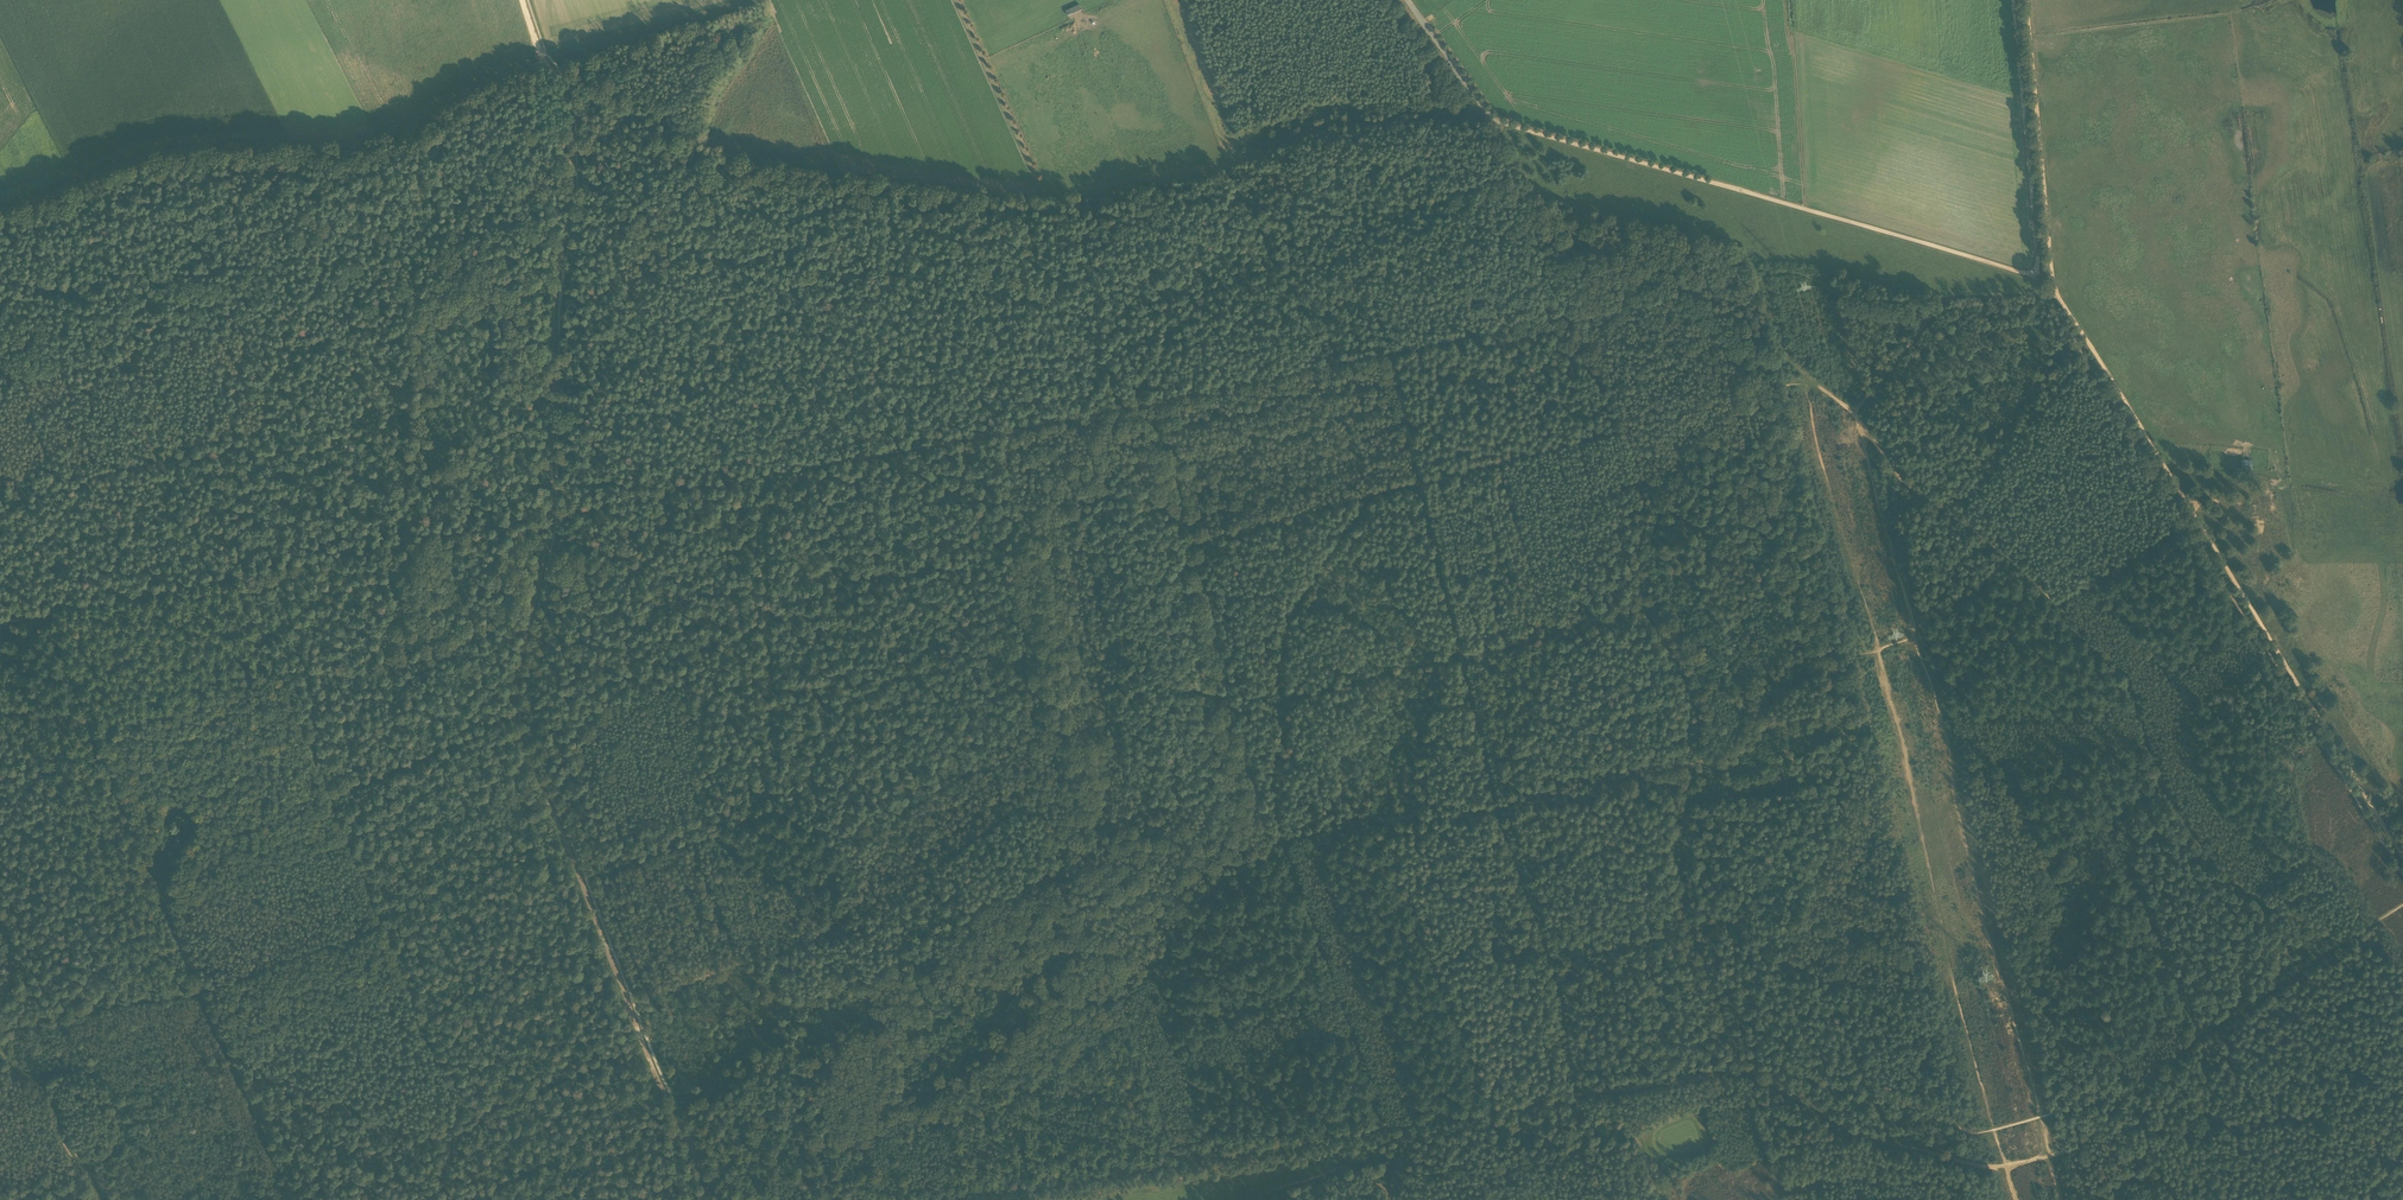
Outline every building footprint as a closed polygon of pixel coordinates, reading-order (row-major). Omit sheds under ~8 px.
[(1065,9),(1068,15),(1082,8),(1079,3),(1065,9)] [(2243,466),(2251,467),(2252,459),(2244,458),(2243,466)]
